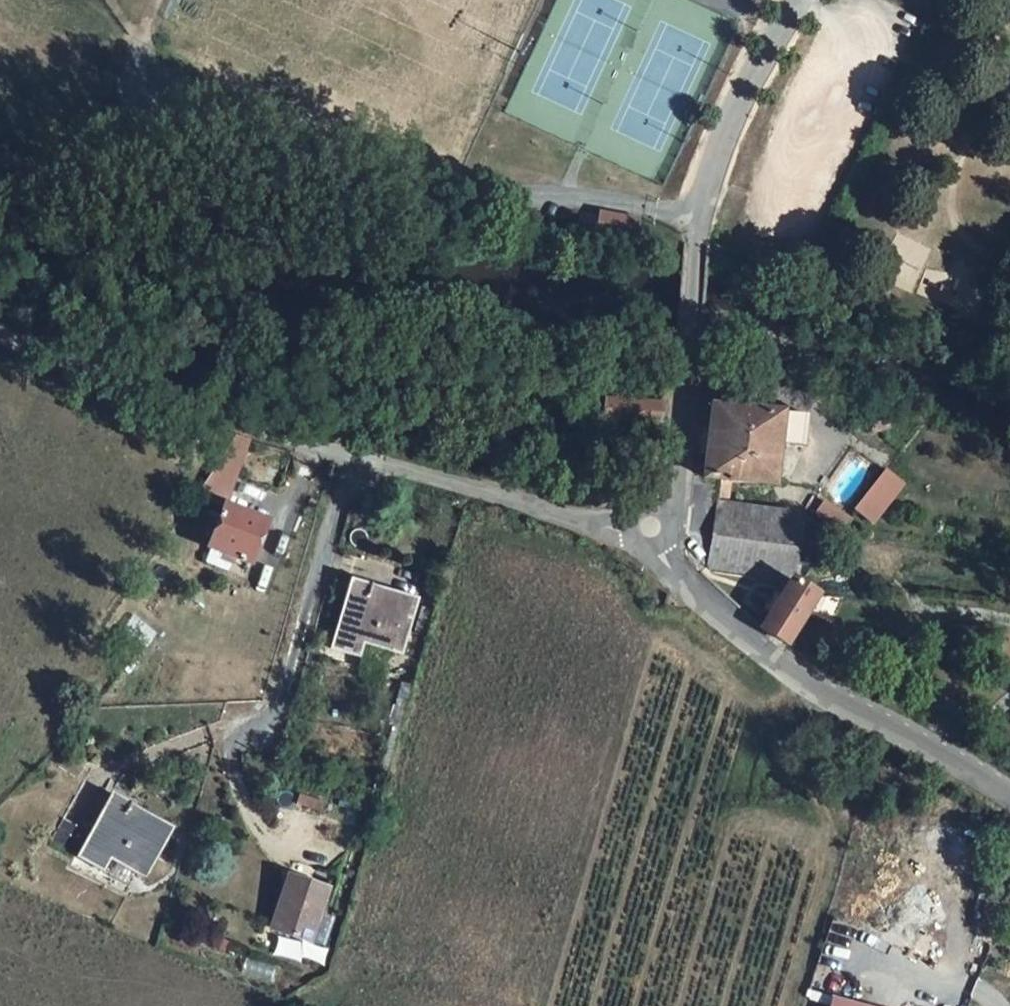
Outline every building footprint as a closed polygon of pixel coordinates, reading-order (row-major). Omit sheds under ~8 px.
[(621,223),(608,219),(605,227),(618,232),(621,223)] [(659,423),(662,405),(605,401),(603,420),(652,423),(659,423)] [(804,444),(807,416),(711,407),(705,464),(703,477),(722,479),(731,480),(773,484),(777,445),(777,440),(804,444)] [(873,432),(890,428),(887,413),(868,418),(873,432)] [(245,452),(249,441),(235,437),(229,446),(245,452)] [(803,449),(804,444),(777,440),(777,445),(803,449)] [(224,505),(226,506),(245,453),(245,452),(229,446),(198,493),(224,506),(224,505)] [(885,478),(889,473),(881,468),(878,472),(885,478)] [(874,524),(903,486),(889,473),(885,478),(858,512),(874,524)] [(731,480),(722,479),(718,501),(729,502),(731,480)] [(729,502),(718,501),(707,570),(782,581),(783,580),(789,583),(791,580),(800,518),(745,509),(746,505),(729,502)] [(832,529),(842,532),(858,512),(825,502),(807,522),(832,529)] [(226,506),(224,505),(224,506),(207,547),(250,564),(267,522),(226,506)] [(842,532),(832,529),(815,550),(822,556),(842,532)] [(374,585),(350,578),(331,648),(360,657),(364,644),(394,653),(408,606),(371,595),(374,585)] [(816,596),(791,580),(789,583),(782,595),(770,614),(761,629),(787,645),(808,609),(816,596)] [(420,600),(374,585),(371,595),(408,606),(394,653),(364,644),(360,657),(398,669),(420,600)] [(770,614),(782,595),(774,590),(762,609),(770,614)] [(111,860),(138,875),(162,832),(128,813),(133,805),(112,792),(85,843),(71,835),(77,825),(64,818),(51,841),(104,872),(111,860)] [(175,829),(133,805),(128,813),(162,832),(138,875),(111,860),(104,872),(139,892),(175,829)] [(328,889),(289,876),(272,929),(311,941),(319,915),(328,889)] [(325,917),(334,891),(328,889),(319,915),(325,917)]
